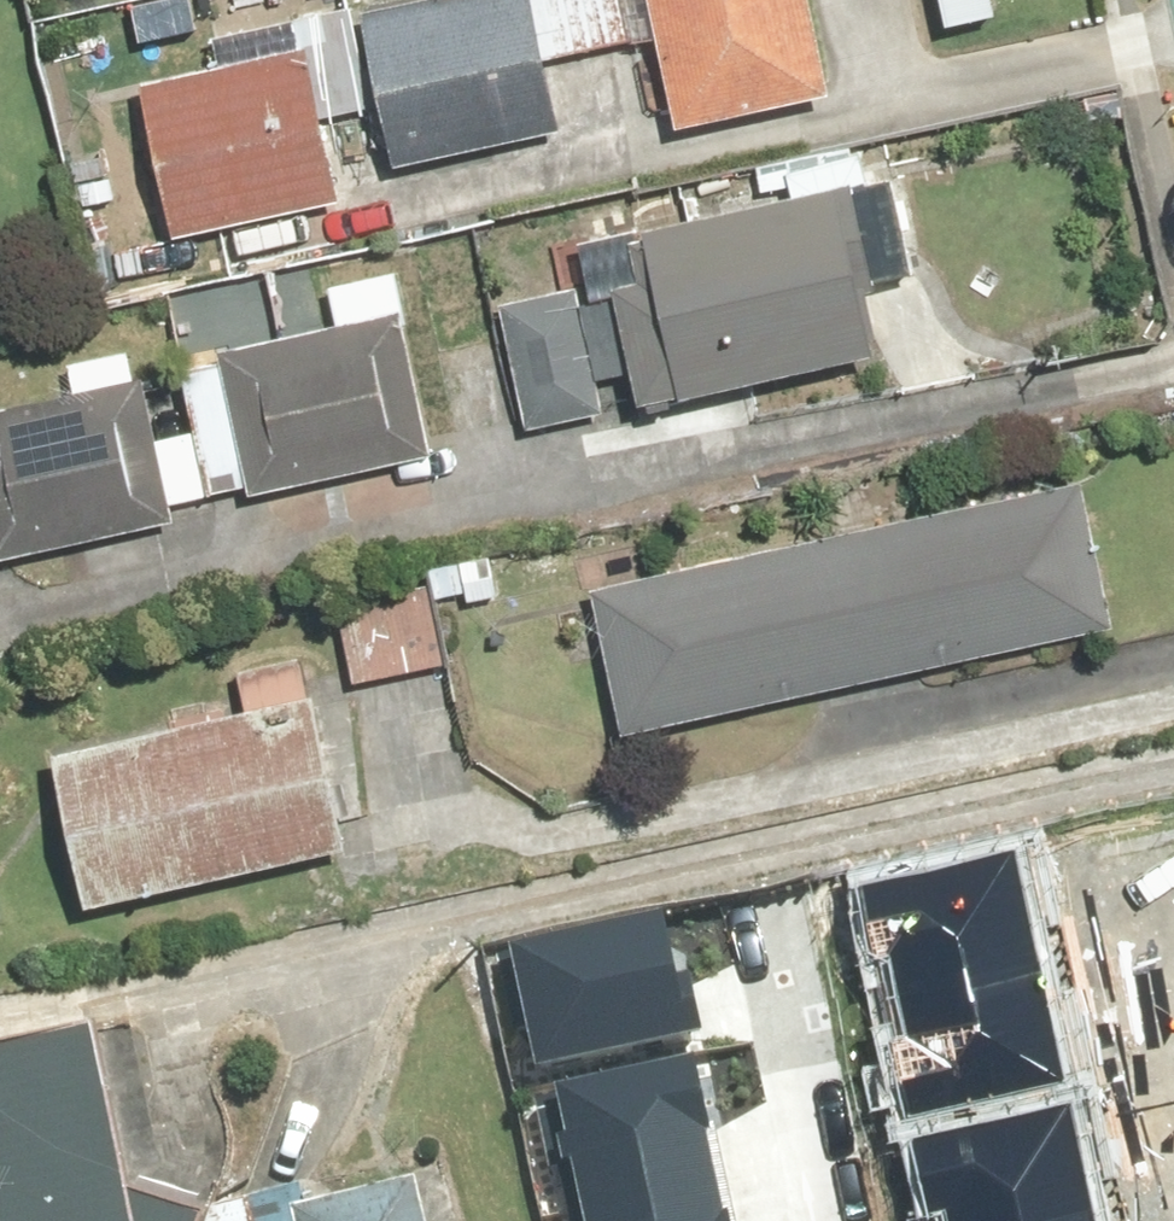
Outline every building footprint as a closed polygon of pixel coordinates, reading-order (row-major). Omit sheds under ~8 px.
[(357,10),(390,171),(555,138),(540,62),(642,41),(634,0),(405,0),(357,10)] [(671,128),(827,97),(807,0),(645,0),(671,128)] [(300,52),(137,85),(168,241),(333,208),(315,121),(370,110),(350,9),(294,20),(300,52)] [(837,191),(643,227),(672,384),(867,348),(837,191)] [(173,528),(168,507),(243,491),(245,500),(432,461),(392,276),(326,290),(334,328),(216,353),(218,364),(178,373),(191,432),(154,440),(141,381),(134,383),(127,352),(65,365),(72,396),(0,411),(0,565),(173,528)] [(580,290),(497,306),(522,428),(605,412),(580,290)] [(1081,490),(589,593),(618,734),(1111,630),(1081,490)] [(425,588),(336,605),(352,687),(440,670),(425,588)] [(245,712),(48,753),(81,909),(345,853),(304,656),(236,670),(245,712)] [(863,898),(907,1107),(1059,1074),(1015,866),(863,898)] [(512,938),(537,1059),(704,1025),(692,969),(678,972),(665,907),(512,938)] [(123,1200),(91,1033),(0,1050),(0,1220),(198,1220),(123,1200)] [(592,1220),(731,1220),(700,1054),(565,1079),(592,1220)] [(930,1220),(1089,1220),(1068,1124),(916,1156),(930,1220)] [(407,1185),(302,1210),(297,1191),(210,1209),(202,1220),(416,1220),(407,1185)]
